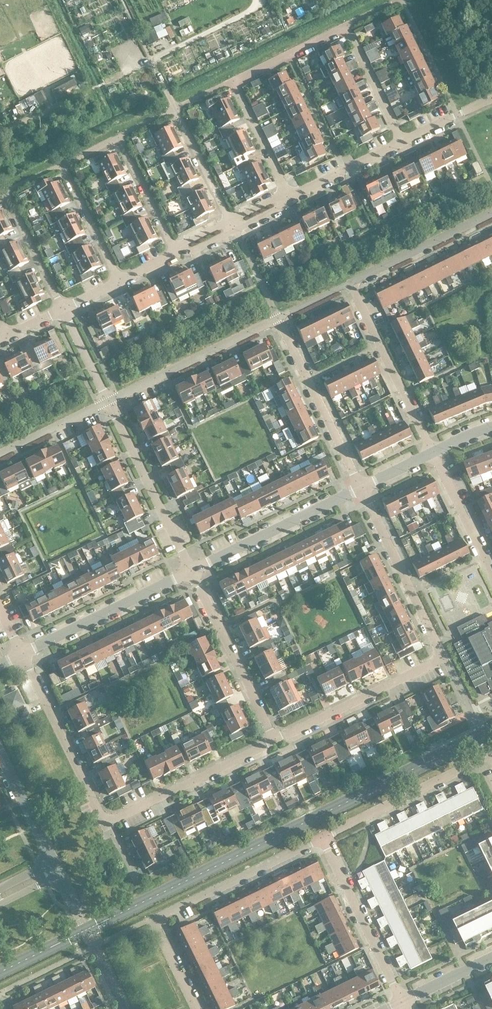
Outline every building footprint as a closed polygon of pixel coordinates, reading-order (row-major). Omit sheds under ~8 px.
[(386,36),(389,35),(403,28),(402,28),(397,18),(381,26),(386,36)] [(377,28),(374,23),(363,28),(366,33),(377,28)] [(405,26),(402,28),(403,28),(389,35),(394,45),(410,37),(405,26)] [(150,47),(159,43),(154,32),(145,36),(150,47)] [(415,47),(410,37),(394,45),(399,55),(415,47)] [(330,51),(327,45),(316,51),(319,56),(322,55),(326,65),(327,65),(341,59),(344,57),(338,47),(330,51)] [(420,57),(415,47),(399,55),(404,66),(420,57)] [(375,48),(365,53),(367,58),(378,53),(375,48)] [(380,58),(378,53),(367,58),(370,63),(380,58)] [(425,68),(420,57),(404,66),(409,76),(425,68)] [(327,65),(326,65),(319,69),(324,79),(329,77),(355,64),(353,60),(344,64),(341,59),(327,65)] [(357,68),(355,64),(329,77),(334,87),(351,79),(348,73),(357,68)] [(385,68),(375,73),(377,79),(388,73),(385,68)] [(430,78),(425,68),(409,76),(403,78),(408,89),(414,86),(430,78)] [(273,92),(276,91),(275,90),(289,83),(284,73),(268,81),(273,92)] [(390,79),(388,73),(377,79),(380,84),(390,79)] [(263,83),(261,78),(250,83),(253,89),(263,83)] [(436,88),(430,78),(414,86),(419,96),(433,90),(436,88)] [(354,85),(351,79),(334,87),(339,97),(365,85),(363,80),(354,85)] [(52,91),(54,96),(77,86),(74,80),(52,91)] [(292,82),(289,83),(275,90),(276,91),(280,101),(297,92),(292,82)] [(367,89),(365,85),(339,97),(344,108),(361,99),(358,93),(367,89)] [(317,87),(311,89),(315,96),(320,93),(317,87)] [(392,90),(385,94),(387,99),(398,94),(395,89),(392,90)] [(419,96),(416,97),(421,108),(438,100),(433,90),(419,96)] [(48,102),(43,91),(34,96),(39,106),(48,102)] [(302,103),(297,92),(280,101),(286,111),(302,103)] [(400,99),(398,94),(387,99),(390,104),(400,99)] [(218,103),(216,98),(205,103),(208,109),(211,107),(215,118),(233,109),(230,104),(231,104),(229,98),(218,103)] [(364,105),(361,99),(344,108),(349,118),(375,105),(373,101),(364,105)] [(262,103),(251,108),(254,114),(265,108),(262,103)] [(307,113),(302,103),(286,111),(291,121),(307,113)] [(377,109),(375,105),(349,118),(354,128),(357,127),(371,120),(368,114),(377,109)] [(267,114),(265,108),(254,114),(257,119),(267,114)] [(235,114),(233,109),(215,118),(220,128),(217,129),(220,135),(231,129),(229,124),(239,119),(236,113),(235,114)] [(406,115),(409,121),(419,115),(417,110),(406,115)] [(312,123),(307,113),(291,121),(296,131),(312,123)] [(330,115),(325,117),(330,127),(335,124),(330,115)] [(373,118),(371,120),(357,127),(362,137),(359,138),(362,144),(373,139),(370,133),(379,129),(373,118)] [(317,133),(312,123),(296,131),(301,141),(317,133)] [(272,124),(261,129),(264,134),(275,129),(272,124)] [(148,131),(151,137),(156,147),(159,145),(176,137),(174,132),(175,132),(172,126),(162,131),(159,125),(148,131)] [(234,135),(231,129),(220,135),(223,141),(226,139),(231,149),(248,141),(246,136),(247,136),(244,130),(234,135)] [(277,134),(275,129),(264,134),(267,139),(277,134)] [(462,142),(456,131),(451,134),(454,140),(446,144),(455,161),(465,156),(459,143),(462,142)] [(322,144),(317,133),(301,141),(305,151),(306,152),(320,145),(322,144)] [(178,142),(176,137),(159,145),(164,155),(161,157),(164,163),(175,157),(172,152),(182,147),(179,141),(178,142)] [(251,146),(248,141),(231,149),(236,159),(233,161),(236,167),(247,161),(244,156),(254,151),(252,145),(251,146)] [(282,144),(271,149),(274,155),(285,149),(282,144)] [(455,161),(446,144),(438,148),(440,152),(438,153),(444,166),(455,161)] [(306,152),(305,151),(303,153),(308,164),(325,156),(320,145),(306,152)] [(287,155),(285,149),(274,155),(277,160),(287,155)] [(434,150),(426,154),(434,171),(444,166),(438,153),(436,154),(434,150)] [(415,151),(409,154),(420,175),(422,173),(424,176),(434,171),(426,154),(418,158),(415,151)] [(97,163),(102,173),(120,165),(117,160),(118,159),(115,154),(105,158),(103,153),(92,158),(94,164),(97,163)] [(420,175),(409,154),(404,157),(407,163),(399,167),(408,184),(418,179),(417,176),(420,175)] [(177,162),(175,157),(164,163),(167,168),(170,167),(174,177),(192,169),(189,164),(190,163),(188,158),(177,162)] [(250,167),(247,161),(236,167),(239,172),(242,171),(247,181),(264,173),(261,168),(262,167),(260,162),(250,167)] [(482,173),(477,161),(470,164),(476,176),(482,173)] [(388,164),(383,167),(388,178),(391,176),(397,189),(408,184),(399,167),(392,171),(388,164)] [(122,169),(120,165),(102,173),(107,183),(104,185),(107,190),(118,185),(123,183),(120,177),(126,175),(123,169),(122,169)] [(293,171),(296,176),(306,171),(304,165),(293,171)] [(388,178),(383,167),(377,170),(381,176),(373,180),(381,197),(392,192),(386,179),(388,178)] [(194,173),(192,169),(174,177),(179,187),(176,189),(179,194),(190,189),(188,184),(198,179),(195,173),(194,173)] [(266,177),(264,173),(247,181),(252,191),(243,195),(246,201),(267,191),(264,186),(270,183),(267,177),(266,177)] [(362,177),(357,180),(362,191),(365,189),(371,202),(381,197),(373,180),(365,183),(362,177)] [(50,179),(46,181),(35,186),(38,192),(41,191),(46,201),(63,192),(61,188),(62,187),(59,181),(53,184),(50,179)] [(121,190),(118,185),(107,190),(110,196),(113,195),(118,205),(135,196),(133,192),(134,191),(131,185),(121,190)] [(351,196),(346,185),(340,188),(343,194),(336,198),(344,215),(355,210),(349,197),(351,196)] [(193,194),(190,189),(179,194),(182,200),(185,199),(190,209),(207,200),(205,196),(206,195),(203,189),(193,194)] [(65,197),(63,192),(46,201),(51,211),(44,214),(47,220),(62,213),(59,207),(69,202),(66,197),(65,197)] [(325,195),(319,198),(325,209),(327,208),(334,220),(344,215),(336,198),(328,202),(325,195)] [(137,201),(135,196),(118,205),(123,215),(120,216),(123,222),(134,217),(131,211),(141,206),(139,201),(137,201)] [(325,209),(319,198),(314,201),(317,207),(309,211),(318,228),(328,223),(322,210),(325,209)] [(210,205),(207,200),(190,209),(195,219),(192,220),(195,226),(206,221),(203,215),(213,210),(211,205),(210,205)] [(293,211),(295,215),(298,222),(301,220),(307,233),(318,228),(309,211),(302,215),(298,208),(293,211)] [(64,218),(62,213),(47,220),(50,226),(56,222),(61,233),(79,224),(76,219),(77,219),(74,213),(64,218)] [(295,215),(290,217),(293,224),(285,228),(293,245),(304,240),(298,227),(300,226),(298,222),(295,215)] [(137,222),(134,217),(123,222),(126,228),(129,226),(133,237),(151,228),(148,223),(149,223),(147,217),(137,222)] [(35,218),(30,221),(32,226),(38,223),(35,218)] [(6,220),(0,223),(0,243),(5,240),(3,235),(13,230),(10,224),(9,225),(6,220)] [(81,229),(79,224),(61,233),(66,243),(63,244),(66,250),(77,244),(75,239),(85,234),(82,228),(81,229)] [(153,233),(151,228),(133,237),(138,247),(136,248),(138,254),(150,249),(147,243),(157,238),(154,232),(153,233)] [(293,245),(285,228),(277,232),(279,236),(277,237),(283,250),(293,245)] [(108,229),(104,231),(108,239),(112,237),(108,229)] [(482,238),(491,256),(488,257),(490,260),(491,260),(491,232),(482,238)] [(44,234),(38,237),(40,242),(46,239),(44,234)] [(273,234),(265,238),(273,255),(283,250),(277,237),(275,238),(273,234)] [(254,235),(248,238),(253,249),(256,247),(262,260),(273,255),(265,238),(257,241),(254,235)] [(491,256),(482,238),(471,243),(480,261),(488,257),(491,256)] [(5,240),(0,243),(0,251),(5,260),(22,252),(20,247),(21,247),(18,241),(8,246),(5,240)] [(480,261),(471,243),(460,248),(469,266),(467,267),(469,271),(473,269),(471,265),(480,261)] [(80,250),(77,244),(66,250),(69,256),(72,254),(77,264),(94,256),(92,251),(93,250),(90,245),(80,250)] [(469,266),(460,248),(449,253),(458,272),(467,267),(469,266)] [(24,257),(22,252),(5,260),(10,270),(7,272),(10,278),(21,272),(18,267),(28,262),(25,256),(24,257)] [(458,272),(449,253),(438,259),(447,277),(445,278),(447,282),(451,280),(449,276),(458,272)] [(96,261),(94,256),(77,264),(82,274),(79,276),(82,282),(93,276),(90,271),(100,266),(98,260),(96,261)] [(225,258),(217,261),(225,279),(236,274),(238,278),(244,275),(237,262),(232,265),(230,261),(227,262),(225,258)] [(447,277),(438,259),(427,264),(436,282),(445,278),(447,277)] [(225,279),(217,261),(209,265),(211,270),(209,271),(211,275),(205,278),(211,291),(217,288),(215,284),(225,279)] [(436,282),(427,264),(417,269),(426,288),(424,289),(425,292),(430,290),(428,286),(436,282)] [(185,269),(177,273),(188,294),(204,286),(197,274),(192,276),(190,272),(187,273),(185,269)] [(426,288),(417,269),(406,275),(415,293),(424,289),(426,288)] [(23,277),(21,272),(10,278),(13,283),(15,282),(20,292),(38,284),(35,279),(36,278),(33,273),(23,277)] [(188,294),(177,273),(169,276),(171,281),(169,282),(171,287),(165,289),(172,302),(188,294)] [(415,293),(406,275),(395,280),(404,298),(402,299),(404,303),(408,301),(406,297),(415,293)] [(404,298),(395,280),(384,285),(393,303),(402,299),(404,298)] [(67,282),(61,285),(64,290),(70,288),(67,282)] [(40,289),(38,284),(20,292),(25,302),(21,304),(22,308),(21,309),(22,311),(41,302),(38,297),(44,294),(41,288),(40,289)] [(393,303),(384,285),(373,291),(382,309),(393,303)] [(148,287),(140,290),(149,308),(159,303),(161,307),(167,304),(161,291),(155,294),(153,290),(150,291),(148,287)] [(149,308),(140,290),(132,294),(135,299),(132,300),(134,304),(129,307),(135,320),(141,317),(139,313),(149,308)] [(211,296),(205,299),(208,307),(215,304),(211,296)] [(5,300),(0,302),(3,308),(8,305),(5,300)] [(353,319),(346,304),(336,309),(343,324),(340,325),(342,329),(347,327),(345,323),(353,319)] [(112,305),(104,308),(112,326),(122,321),(124,325),(130,322),(124,309),(119,312),(116,308),(114,309),(112,305)] [(112,326),(104,308),(96,312),(98,317),(95,318),(97,322),(92,325),(98,338),(104,335),(102,331),(112,326)] [(343,324),(336,309),(326,314),(333,329),(340,325),(343,324)] [(333,329),(326,314),(316,319),(323,333),(321,335),(323,339),(328,337),(326,332),(333,329)] [(408,325),(404,317),(390,324),(395,334),(409,327),(411,330),(415,328),(413,323),(408,325)] [(323,333),(316,319),(306,323),(314,338),(321,335),(323,333)] [(314,338),(306,323),(296,328),(303,343),(314,338)] [(409,327),(395,334),(399,344),(414,337),(411,330),(409,327)] [(65,352),(53,330),(47,333),(51,339),(49,340),(48,339),(41,342),(50,360),(65,352)] [(418,344),(414,337),(399,344),(404,354),(419,347),(420,349),(424,347),(422,342),(418,344)] [(30,341),(24,344),(38,372),(52,365),(50,360),(41,342),(34,346),(35,347),(33,348),(30,341)] [(38,372),(24,344),(18,347),(21,353),(20,354),(19,353),(12,357),(21,374),(23,379),(38,372)] [(263,344),(253,350),(261,366),(271,361),(272,364),(278,361),(272,349),(267,352),(263,344)] [(109,345),(100,350),(104,357),(112,353),(109,345)] [(419,347),(404,354),(409,364),(424,356),(420,349),(419,347)] [(261,366),(253,350),(242,355),(246,362),(241,365),(247,376),(252,373),(251,371),(261,366)] [(0,356),(0,369),(6,381),(21,374),(12,357),(5,360),(6,361),(4,362),(1,355),(0,356)] [(427,364),(424,356),(409,364),(414,373),(428,366),(429,369),(434,366),(432,361),(427,364)] [(380,374),(373,359),(363,364),(370,379),(367,380),(369,385),(374,382),(372,378),(380,374)] [(232,360),(222,365),(232,387),(246,380),(245,377),(247,376),(241,365),(236,367),(232,360)] [(279,360),(278,361),(272,364),(278,375),(284,372),(279,360)] [(370,379),(363,364),(353,369),(360,384),(367,380),(370,379)] [(232,387),(222,365),(211,370),(215,377),(210,380),(209,380),(214,390),(217,395),(232,387)] [(428,366),(414,373),(419,383),(433,376),(429,369),(428,366)] [(66,369),(57,373),(60,380),(69,375),(66,369)] [(360,384),(353,369),(343,374),(350,389),(348,390),(350,394),(355,392),(353,387),(360,384)] [(206,373),(196,378),(195,378),(204,394),(203,395),(204,396),(214,390),(209,380),(210,380),(206,373)] [(350,389),(343,374),(334,379),(341,393),(348,390),(350,389)] [(184,382),(185,383),(193,399),(194,399),(203,395),(204,394),(195,378),(196,378),(195,376),(184,382)] [(293,389),(289,379),(267,389),(272,399),(273,399),(293,389)] [(341,393),(334,379),(323,384),(331,398),(341,393)] [(262,383),(261,385),(264,391),(271,387),(267,380),(262,383)] [(185,383),(175,388),(183,406),(194,400),(194,399),(193,399),(185,383)] [(480,388),(485,404),(491,402),(491,386),(480,388)] [(485,404),(480,388),(468,393),(474,408),(485,404)] [(298,399),(293,389),(273,399),(278,409),(282,406),(298,399)] [(461,396),(459,391),(454,394),(456,398),(448,401),(454,416),(464,412),(458,397),(461,396)] [(474,408),(468,393),(461,396),(458,397),(464,412),(474,408)] [(303,408),(298,399),(282,406),(287,416),(303,408)] [(232,400),(223,405),(225,409),(235,405),(232,400)] [(441,404),(439,400),(434,402),(436,407),(428,410),(434,425),(444,420),(438,405),(441,404)] [(133,409),(138,419),(138,420),(155,412),(155,413),(156,412),(150,401),(133,409)] [(454,416),(448,401),(441,404),(438,405),(444,420),(454,416)] [(308,418),(303,408),(287,416),(292,426),(308,418)] [(138,420),(138,419),(137,420),(142,431),(143,431),(143,430),(160,422),(159,422),(155,413),(155,412),(138,420)] [(312,428),(308,418),(292,426),(287,428),(292,438),(312,428)] [(160,421),(159,422),(160,422),(143,430),(143,431),(148,441),(156,437),(155,437),(166,432),(160,421)] [(396,425),(393,421),(388,423),(391,428),(393,427),(400,441),(410,436),(403,422),(396,425)] [(87,446),(88,445),(104,437),(104,436),(99,426),(81,435),(87,446)] [(393,427),(391,428),(383,431),(391,446),(400,441),(393,427)] [(317,438),(312,428),(292,438),(297,448),(317,438)] [(376,435),(374,430),(369,433),(371,437),(374,436),(381,451),(391,446),(383,431),(376,435)] [(167,431),(166,432),(155,437),(156,437),(158,442),(151,446),(156,456),(172,448),(167,438),(170,437),(167,431)] [(105,436),(104,436),(104,437),(88,445),(92,454),(93,455),(109,447),(111,447),(105,436)] [(374,436),(371,437),(364,441),(371,455),(381,451),(374,436)] [(371,455),(364,441),(354,446),(361,460),(371,455)] [(56,446),(46,451),(54,468),(53,468),(54,469),(65,464),(56,446)] [(93,455),(92,454),(91,455),(96,466),(97,466),(107,461),(114,458),(109,447),(93,455)] [(177,459),(172,448),(156,456),(161,467),(168,464),(171,469),(182,463),(180,457),(177,459)] [(34,456),(35,457),(35,456),(44,473),(53,468),(54,468),(46,451),(46,450),(34,456)] [(35,456),(35,457),(25,462),(28,469),(29,469),(34,479),(45,474),(44,473),(35,456)] [(320,461),(310,465),(318,481),(328,477),(325,470),(331,467),(325,456),(319,459),(320,461)] [(491,472),(484,456),(474,460),(481,476),(491,472)] [(481,476),(474,460),(464,464),(470,480),(481,476)] [(97,466),(96,466),(95,466),(98,472),(101,471),(105,481),(122,473),(117,462),(110,466),(107,461),(97,466)] [(28,469),(25,462),(9,469),(17,486),(20,491),(30,486),(29,483),(35,480),(34,479),(29,469),(28,469)] [(185,468),(182,463),(171,469),(173,474),(166,477),(171,488),(188,480),(183,469),(185,468)] [(318,481),(310,465),(301,470),(309,486),(318,481)] [(9,469),(0,474),(0,477),(2,482),(0,483),(0,490),(3,496),(9,493),(7,491),(17,486),(9,469)] [(309,486),(301,470),(291,475),(299,491),(309,486)] [(127,484),(122,473),(105,481),(110,491),(108,493),(111,498),(122,492),(120,487),(127,484)] [(299,491),(291,475),(281,480),(289,496),(299,491)] [(259,484),(262,489),(270,505),(280,501),(272,484),(269,479),(259,484)] [(439,494),(432,479),(421,484),(429,499),(426,500),(428,505),(433,502),(431,498),(439,494)] [(193,490),(188,480),(171,488),(176,498),(184,495),(186,500),(193,496),(198,494),(197,492),(195,489),(193,490)] [(289,496),(281,480),(272,484),(280,501),(289,496)] [(429,499),(421,484),(412,489),(419,504),(426,500),(429,499)] [(270,505),(262,489),(252,494),(260,510),(270,505)] [(419,504),(412,489),(402,494),(409,508),(407,510),(409,514),(414,512),(412,507),(419,504)] [(125,497),(122,492),(111,498),(111,499),(113,503),(116,502),(121,513),(137,504),(132,494),(125,497)] [(260,510),(252,494),(243,499),(250,515),(260,510)] [(409,508),(402,494),(392,499),(399,513),(407,510),(409,508)] [(483,513),(491,508),(491,495),(478,503),(483,513)] [(195,502),(193,496),(186,500),(182,502),(185,507),(195,502)] [(95,497),(89,500),(92,505),(98,503),(95,497)] [(231,499),(221,504),(229,520),(238,515),(233,504),(233,503),(231,499)] [(243,499),(233,503),(233,504),(238,515),(240,520),(250,515),(243,499)] [(399,513),(392,499),(382,504),(389,518),(399,513)] [(143,515),(137,504),(121,513),(126,523),(123,524),(126,529),(131,527),(138,523),(135,519),(143,515)] [(229,520),(221,504),(211,509),(219,525),(229,520)] [(483,513),(487,522),(491,520),(491,508),(483,513)] [(219,525),(211,509),(201,514),(209,530),(219,525)] [(209,530),(201,514),(191,519),(199,535),(209,530)] [(3,534),(8,531),(3,520),(0,522),(0,535),(3,534)] [(142,521),(138,523),(131,527),(134,532),(144,527),(142,521)] [(346,521),(336,526),(343,542),(353,538),(354,540),(359,537),(354,526),(349,528),(346,521)] [(415,522),(406,527),(409,533),(418,528),(415,522)] [(359,523),(355,525),(354,526),(359,537),(365,534),(359,523)] [(343,542),(336,526),(326,531),(334,547),(343,542)] [(334,547),(326,531),(316,536),(324,552),(334,547)] [(3,534),(0,535),(0,552),(1,554),(13,548),(11,544),(10,543),(8,544),(3,534)] [(326,556),(324,552),(316,536),(306,541),(314,557),(316,561),(326,556)] [(149,539),(139,544),(147,560),(157,555),(149,539)] [(453,543),(451,539),(446,541),(448,545),(441,549),(448,564),(458,559),(451,544),(453,543)] [(468,554),(461,539),(453,543),(451,544),(458,559),(468,554)] [(314,557),(306,541),(297,546),(305,562),(314,557)] [(147,560),(139,544),(130,549),(137,565),(147,560)] [(307,567),(305,562),(297,546),(287,550),(295,566),(297,572),(307,567)] [(13,548),(1,554),(4,559),(0,560),(0,570),(2,573),(18,565),(13,555),(16,554),(13,548)] [(434,553),(432,548),(427,551),(429,555),(422,559),(429,573),(439,568),(431,554),(434,553)] [(137,565),(130,549),(120,554),(128,570),(137,565)] [(448,564),(441,549),(434,553),(431,554),(439,568),(448,564)] [(295,566),(287,550),(277,555),(285,571),(295,566)] [(128,570),(120,554),(110,559),(112,563),(118,575),(118,574),(128,570)] [(285,571),(277,555),(267,560),(275,576),(285,571)] [(359,563),(364,573),(380,565),(375,555),(359,563)] [(429,573),(422,559),(412,564),(419,578),(429,573)] [(275,576),(267,560),(258,565),(265,581),(275,576)] [(112,563),(102,568),(110,584),(120,579),(118,574),(118,575),(112,563)] [(23,575),(18,565),(2,573),(7,584),(14,580),(17,585),(28,580),(25,574),(23,575)] [(265,581),(258,565),(248,569),(256,585),(265,581)] [(385,575),(380,565),(364,573),(369,583),(385,575)] [(110,584),(102,568),(93,572),(101,588),(110,584)] [(256,585),(248,569),(238,574),(246,590),(256,585)] [(101,588),(93,572),(83,577),(91,593),(101,588)] [(249,596),(246,590),(238,574),(229,579),(236,595),(239,600),(249,596)] [(389,584),(385,575),(369,583),(373,592),(389,584)] [(91,593),(83,577),(73,582),(81,598),(91,593)] [(236,595),(229,579),(218,584),(222,590),(216,593),(222,604),(228,601),(227,600),(236,595)] [(81,598),(73,582),(64,587),(72,603),(81,598)] [(394,594),(389,584),(373,592),(378,602),(394,594)] [(72,603),(64,587),(54,591),(62,607),(72,603)] [(62,607),(54,591),(44,596),(52,612),(62,607)] [(399,604),(394,594),(378,602),(374,604),(378,614),(399,604)] [(52,612),(44,596),(35,601),(42,617),(52,612)] [(42,617),(35,601),(25,605),(24,604),(18,607),(24,618),(29,615),(32,622),(42,617)] [(192,619),(198,617),(193,605),(187,608),(184,601),(174,606),(182,622),(191,617),(192,619)] [(404,614),(399,604),(378,614),(383,624),(387,621),(404,614)] [(182,622),(174,606),(164,611),(172,627),(182,622)] [(172,627),(164,611),(154,615),(162,631),(172,627)] [(238,627),(244,638),(260,630),(255,620),(258,619),(255,613),(243,618),(246,624),(238,627)] [(408,623),(404,614),(387,621),(392,631),(408,623)] [(162,631),(154,615),(145,620),(153,636),(162,631)] [(489,624),(486,618),(485,615),(457,628),(463,641),(454,645),(475,688),(478,687),(482,694),(485,695),(491,692),(491,623),(489,624)] [(204,628),(199,616),(198,617),(192,619),(198,631),(204,628)] [(153,636),(145,620),(135,625),(143,641),(153,636)] [(413,633),(408,623),(392,631),(387,634),(392,643),(413,633)] [(143,641),(135,625),(125,630),(133,646),(143,641)] [(286,627),(281,630),(285,637),(290,634),(286,627)] [(265,628),(260,630),(244,638),(249,649),(256,645),(259,650),(270,644),(272,643),(265,628)] [(133,646),(125,630),(115,634),(123,650),(133,646)] [(418,643),(413,633),(392,643),(399,659),(414,652),(412,646),(418,643)] [(123,650),(115,634),(106,639),(113,655),(123,650)] [(192,658),(193,657),(209,648),(204,638),(186,646),(192,658)] [(113,655),(106,639),(96,644),(104,660),(113,655)] [(104,660),(96,644),(86,649),(94,665),(104,660)] [(273,650),(270,644),(259,650),(261,655),(254,659),(259,669),(276,661),(271,651),(273,650)] [(153,645),(147,648),(150,654),(156,651),(153,645)] [(210,647),(209,648),(193,657),(197,666),(198,667),(214,659),(215,659),(210,647)] [(94,665),(86,649),(76,654),(84,670),(94,665)] [(298,650),(292,653),(296,659),(301,657),(298,650)] [(362,655),(363,656),(372,673),(372,672),(382,667),(374,650),(362,655)] [(84,670),(76,654),(67,658),(75,674),(84,670)] [(308,655),(302,658),(304,666),(312,662),(308,655)] [(387,655),(381,658),(385,666),(391,663),(387,655)] [(363,656),(354,661),(353,661),(361,678),(361,679),(373,673),(372,672),(372,673),(363,656)] [(75,674),(67,658),(57,663),(60,670),(54,673),(60,684),(66,681),(65,679),(75,674)] [(198,667),(197,666),(196,667),(201,677),(202,678),(212,673),(219,669),(214,659),(198,667)] [(353,660),(343,665),(342,665),(347,675),(347,676),(351,683),(361,678),(353,661),(354,661),(353,660)] [(281,671),(276,661),(259,669),(264,680),(271,676),(274,681),(286,675),(283,670),(281,671)] [(337,669),(327,674),(335,690),(346,685),(342,678),(347,676),(347,675),(342,665),(343,665),(342,664),(336,667),(337,669)] [(60,684),(54,673),(48,676),(54,687),(60,684)] [(202,678),(201,677),(200,678),(203,684),(205,683),(210,693),(227,685),(222,674),(214,678),(212,673),(202,678)] [(335,690),(327,674),(317,679),(316,676),(310,679),(316,691),(321,688),(325,696),(335,690)] [(288,681),(286,675),(274,681),(276,686),(269,690),(274,700),(291,692),(286,682),(288,681)] [(232,695),(227,685),(210,693),(215,703),(213,704),(216,710),(227,704),(225,699),(232,695)] [(421,694),(426,705),(444,696),(441,690),(439,691),(437,686),(421,694)] [(295,690),(291,692),(274,700),(280,711),(287,707),(289,713),(303,706),(295,690)] [(315,690),(308,693),(312,701),(319,698),(315,690)] [(24,705),(17,691),(2,698),(9,712),(15,709),(16,712),(15,712),(19,720),(29,715),(25,707),(24,708),(23,705),(24,705)] [(444,696),(426,705),(431,715),(449,707),(446,700),(445,701),(443,697),(444,696)] [(67,711),(72,722),(89,714),(84,704),(86,703),(83,697),(72,702),(74,708),(67,711)] [(399,705),(403,712),(405,715),(411,712),(406,702),(399,705)] [(230,709),(227,704),(216,710),(218,715),(221,714),(226,724),(242,716),(237,705),(230,709)] [(394,707),(383,713),(392,731),(402,725),(405,730),(411,727),(407,719),(405,715),(403,712),(397,714),(394,707)] [(449,707),(431,715),(426,718),(433,732),(451,723),(449,720),(455,717),(451,711),(450,712),(448,708),(449,707)] [(94,711),(89,714),(72,722),(78,733),(85,729),(87,734),(99,728),(109,723),(106,717),(99,721),(94,711)] [(392,731),(383,713),(372,718),(375,725),(370,728),(378,743),(384,740),(381,736),(392,731)] [(247,727),(242,716),(226,724),(231,734),(228,735),(231,741),(243,736),(240,730),(247,727)] [(211,723),(205,726),(208,733),(214,729),(211,723)] [(361,724),(350,729),(359,747),(369,742),(371,747),(378,743),(370,728),(364,730),(361,724)] [(102,734),(99,728),(87,734),(90,739),(82,743),(88,753),(104,745),(99,735),(102,734)] [(359,747),(350,729),(339,734),(343,741),(337,744),(345,760),(351,757),(349,752),(359,747)] [(201,735),(191,740),(200,757),(210,752),(207,744),(212,742),(206,730),(200,733),(201,735)] [(126,735),(120,737),(123,744),(129,741),(126,735)] [(200,757),(191,740),(181,745),(180,743),(174,746),(175,747),(180,757),(185,755),(189,762),(200,757)] [(328,740),(317,745),(326,763),(336,758),(338,763),(345,760),(337,744),(331,747),(328,740)] [(418,740),(411,743),(413,748),(420,745),(418,740)] [(110,742),(104,745),(88,753),(93,764),(100,760),(102,765),(114,760),(118,758),(110,742)] [(326,763),(317,745),(306,750),(310,757),(304,760),(312,776),(313,775),(315,774),(318,773),(316,768),(326,763)] [(175,747),(164,752),(165,754),(165,753),(173,770),(174,770),(184,765),(180,757),(175,747)] [(165,754),(156,758),(155,758),(163,775),(163,776),(174,771),(174,770),(173,770),(165,753),(165,754)] [(295,756),(284,761),(295,784),(306,779),(308,784),(314,781),(312,776),(304,760),(298,763),(295,756)] [(153,780),(163,775),(155,758),(156,758),(155,757),(144,762),(153,780)] [(138,759),(133,761),(136,768),(142,765),(138,759)] [(117,765),(114,760),(102,765),(105,770),(98,774),(103,784),(119,776),(114,766),(117,765)] [(295,784),(284,761),(273,766),(277,773),(271,776),(279,792),(295,784)] [(358,764),(351,768),(353,773),(360,769),(358,764)] [(142,766),(135,770),(139,777),(146,774),(142,766)] [(262,772),(251,777),(260,795),(270,790),(273,795),(279,792),(271,776),(266,779),(262,772)] [(124,786),(119,776),(103,784),(108,795),(115,791),(118,797),(131,790),(129,784),(124,786)] [(260,795),(251,777),(241,782),(244,789),(238,792),(246,808),(262,800),(260,795)] [(137,781),(130,785),(132,790),(140,786),(137,781)] [(463,783),(459,785),(473,814),(483,809),(473,788),(467,791),(463,783)] [(473,814),(459,785),(455,787),(459,795),(453,798),(463,819),(473,814)] [(229,788),(219,793),(227,811),(238,806),(240,811),(246,808),(238,792),(233,795),(229,788)] [(53,802),(62,798),(59,793),(50,797),(53,802)] [(227,811),(219,793),(208,799),(211,805),(205,808),(213,824),(219,821),(217,816),(227,811)] [(443,793),(439,795),(454,824),(463,819),(453,798),(447,801),(443,793)] [(454,824),(439,795),(435,797),(439,805),(434,807),(444,829),(454,824)] [(292,799),(285,802),(288,807),(294,804),(292,799)] [(424,802),(420,804),(434,834),(444,829),(434,807),(428,810),(424,802)] [(196,804),(186,809),(194,827),(205,822),(207,827),(213,824),(205,808),(200,811),(196,804)] [(434,834),(420,804),(416,806),(420,814),(414,817),(425,838),(434,834)] [(194,827),(186,809),(175,815),(178,822),(173,824),(174,828),(176,832),(180,840),(187,837),(184,832),(194,827)] [(405,812),(401,814),(415,843),(425,838),(414,817),(408,820),(405,812)] [(252,821),(253,823),(260,820),(257,814),(250,817),(252,821)] [(415,843),(401,814),(397,816),(401,824),(395,826),(405,848),(415,843)] [(163,821),(168,831),(174,828),(173,824),(169,818),(163,821)] [(252,821),(245,824),(248,830),(255,826),(253,823),(252,821)] [(385,821),(381,823),(396,853),(405,848),(395,826),(389,829),(385,821)] [(396,853),(381,823),(377,825),(381,833),(375,836),(382,850),(385,858),(396,853)] [(131,842),(134,848),(152,839),(147,829),(130,837),(133,841),(131,842)] [(461,846),(465,854),(479,846),(491,840),(491,831),(461,846)] [(157,850),(152,839),(134,848),(136,848),(138,852),(136,852),(139,859),(157,850)] [(479,846),(485,859),(491,870),(491,840),(479,846)] [(163,861),(157,850),(139,859),(141,858),(143,862),(141,863),(145,869),(146,869),(159,862),(163,861)] [(418,850),(413,853),(415,858),(421,856),(418,850)] [(315,859),(304,865),(317,892),(321,890),(317,882),(324,878),(315,859)] [(389,871),(384,861),(363,871),(366,878),(358,882),(360,886),(389,871)] [(159,862),(146,869),(149,874),(162,868),(159,862)] [(317,892),(304,865),(294,870),(303,888),(309,885),(313,893),(317,892)] [(303,888),(294,870),(283,875),(297,902),(300,900),(296,892),(303,888)] [(394,881),(389,871),(360,886),(362,889),(370,886),(373,891),(394,881)] [(297,902),(283,875),(273,880),(282,898),(289,895),(293,903),(297,902)] [(282,898),(273,880),(263,885),(276,912),(280,910),(276,902),(282,898)] [(399,890),(394,881),(373,891),(375,897),(367,901),(369,905),(399,890)] [(276,912),(263,885),(252,890),(262,908),(268,905),(272,913),(276,912)] [(262,908),(252,890),(242,895),(255,922),(259,920),(255,912),(262,908)] [(403,900),(399,890),(369,905),(371,909),(379,905),(382,911),(403,900)] [(255,922),(242,895),(232,900),(241,918),(248,915),(252,923),(255,922)] [(338,907),(333,896),(314,905),(314,906),(306,910),(308,913),(316,909),(319,916),(338,907)] [(241,918),(232,900),(222,905),(235,932),(239,930),(235,922),(241,918)] [(408,910),(403,900),(382,911),(385,916),(377,920),(379,924),(408,910)] [(478,910),(488,931),(491,930),(491,903),(489,904),(478,910)] [(235,932),(222,905),(211,910),(220,929),(227,925),(231,933),(235,932)] [(343,917),(338,907),(319,916),(322,923),(314,927),(316,930),(343,917)] [(447,907),(439,911),(448,931),(456,927),(453,922),(454,922),(447,907)] [(413,920),(408,910),(379,924),(381,928),(389,924),(392,930),(413,920)] [(454,922),(453,922),(456,927),(463,940),(464,943),(473,939),(474,943),(475,943),(476,943),(477,944),(478,944),(479,943),(480,943),(480,942),(481,942),(481,941),(481,940),(481,939),(482,939),(480,935),(488,931),(478,910),(466,916),(454,922)] [(348,927),(343,917),(316,930),(318,934),(326,930),(329,936),(348,927)] [(418,929),(413,920),(392,930),(394,936),(386,940),(388,944),(418,929)] [(175,932),(180,942),(207,929),(206,926),(197,930),(194,923),(175,932)] [(353,938),(348,927),(329,936),(332,943),(324,947),(326,951),(353,938)] [(456,927),(448,931),(455,944),(463,940),(456,927)] [(209,933),(207,929),(180,942),(185,953),(204,944),(201,937),(209,933)] [(422,939),(418,929),(388,944),(390,948),(398,944),(401,949),(422,939)] [(358,948),(353,938),(326,951),(328,954),(336,950),(339,957),(358,948)] [(427,949),(422,939),(401,949),(404,955),(396,959),(398,963),(427,949)] [(207,950),(204,944),(185,953),(191,963),(217,950),(216,946),(207,950)] [(432,959),(427,949),(398,963),(400,967),(408,963),(411,969),(432,959)] [(219,953),(217,950),(191,963),(196,973),(214,964),(211,957),(219,953)] [(217,971),(214,964),(196,973),(201,983),(227,970),(226,967),(217,971)] [(77,966),(73,968),(85,992),(94,987),(86,971),(81,974),(77,966)] [(360,966),(357,968),(368,991),(379,986),(371,971),(364,974),(360,966)] [(85,992),(73,968),(69,970),(73,978),(68,980),(76,997),(85,992)] [(368,991),(357,968),(353,969),(357,978),(350,981),(358,996),(368,991)] [(229,974),(227,970),(201,983),(206,994),(224,985),(221,978),(229,974)] [(58,975),(55,977),(66,1001),(76,997),(68,980),(62,983),(58,975)] [(340,976),(336,978),(348,1001),(358,996),(350,981),(344,984),(340,976)] [(66,1001),(55,977),(51,979),(55,987),(49,989),(57,1005),(66,1001)] [(348,1001),(336,978),(333,980),(337,988),(330,991),(338,1006),(348,1001)] [(36,986),(48,1008),(50,1008),(57,1005),(49,989),(44,992),(40,984),(36,986)] [(227,991),(224,985),(206,994),(211,1004),(237,991),(236,987),(227,991)] [(36,986),(32,988),(36,996),(31,998),(36,1008),(48,1008),(36,986)] [(316,988),(326,1008),(332,1008),(338,1006),(330,991),(323,994),(319,986),(316,988)] [(316,988),(312,990),(316,998),(309,1001),(313,1008),(326,1008),(316,988)] [(237,991),(211,1004),(213,1008),(227,1008),(235,1006),(231,998),(239,994),(237,991)] [(487,991),(480,995),(487,1008),(491,1008),(491,1001),(487,991)] [(473,995),(465,998),(468,1004),(476,1001),(473,995)] [(295,998),(300,1008),(313,1008),(309,1001),(303,1004),(299,996),(295,998)] [(31,998),(22,1003),(25,1008),(36,1008),(31,998)] [(96,998),(90,1001),(93,1008),(100,1004),(96,998)] [(295,998),(291,1000),(294,1004),(287,1008),(288,1008),(300,1008),(295,998)]
